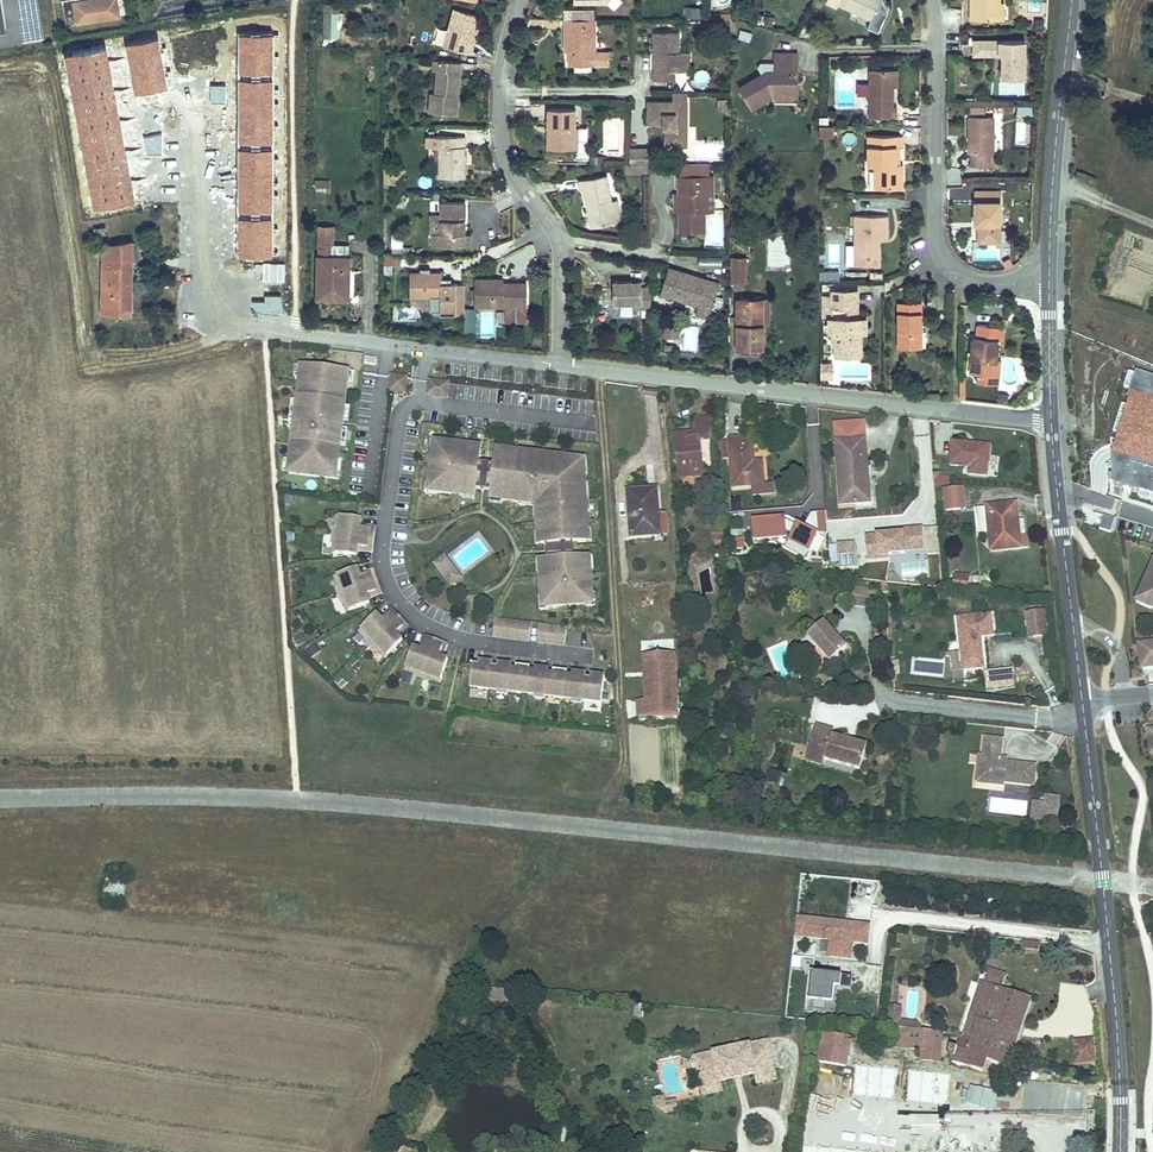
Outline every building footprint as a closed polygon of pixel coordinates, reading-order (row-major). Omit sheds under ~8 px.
[(77,19),(99,15),(99,13),(119,10),(118,0),(74,0),(77,19)] [(832,4),(842,9),(844,5),(857,12),(873,20),(883,0),(834,0),(832,4)] [(973,9),(973,20),(1003,21),(1004,1),(1004,0),(979,0),(978,9),(973,9)] [(329,35),(329,10),(329,2),(321,2),(320,35),(329,35)] [(696,18),(698,7),(687,5),(685,16),(696,18)] [(467,40),(470,26),(472,16),(450,11),(442,47),(468,53),(470,41),(467,40)] [(587,17),(566,17),(566,25),(571,26),(571,45),(571,65),(595,65),(610,65),(610,53),(595,53),(595,26),(587,26),(587,17)] [(595,17),(587,17),(587,26),(595,26),(595,17)] [(657,32),(657,51),(661,51),(661,69),(657,69),(657,79),(677,79),(677,69),(690,69),(691,52),(682,52),(682,32),(657,32)] [(975,57),(991,57),(991,53),(1000,53),(1000,57),(1003,57),(1003,79),(1025,79),(1024,41),(975,42),(975,57)] [(778,51),(775,51),(775,68),(767,68),(737,85),(749,105),(770,93),(767,87),(778,87),(778,51)] [(800,51),(778,51),(778,87),(792,87),(792,70),(800,70),(800,51)] [(430,93),(429,102),(434,102),(433,112),(455,114),(457,95),(451,95),(452,87),(457,87),(459,63),(433,62),(432,71),(435,71),(434,93),(430,93)] [(894,86),(894,68),(869,68),(869,118),(898,118),(898,104),(894,104),(894,86)] [(697,79),(705,84),(711,74),(703,70),(697,79)] [(778,87),(778,96),(800,96),(800,74),(800,70),(792,70),(792,87),(778,87)] [(772,97),(778,96),(778,87),(767,87),(770,93),(772,97)] [(653,123),(666,123),(672,123),(672,128),(670,128),(669,145),(673,145),(691,145),(691,131),(691,102),(653,101),(653,123)] [(549,106),(549,125),(553,125),(553,146),(579,146),(580,125),(577,125),(577,107),(549,106)] [(995,154),(994,118),(970,118),(970,155),(973,155),(974,167),(1000,167),(1000,155),(995,154)] [(608,119),(606,153),(623,154),(626,121),(608,119)] [(822,126),(822,135),(836,136),(835,126),(822,126)] [(448,146),(439,146),(439,161),(440,178),(463,178),(462,164),(462,149),(462,136),(448,136),(448,146)] [(875,168),(875,182),(883,183),(883,190),(904,190),(904,169),(901,169),(893,169),(893,157),(896,157),(896,147),(901,147),(904,147),(904,137),(868,137),(868,168),(875,168)] [(634,147),(634,162),(652,162),(652,147),(634,147)] [(901,169),(901,147),(896,147),(896,157),(893,157),(893,169),(901,169)] [(634,162),(633,162),(632,171),(653,171),(653,162),(652,162),(634,162)] [(683,210),(683,228),(706,228),(705,209),(705,192),(716,192),(716,175),(713,175),(712,163),(683,163),(683,176),(682,176),(683,192),(683,210)] [(384,168),(383,183),(405,184),(406,169),(384,168)] [(621,219),(617,202),(611,173),(583,179),(585,189),(588,188),(596,225),(621,219)] [(716,209),(716,192),(705,192),(705,209),(716,209)] [(1001,195),(976,195),(976,228),(980,228),(980,248),(1001,248),(1001,195)] [(623,201),(617,202),(621,219),(627,218),(623,201)] [(431,250),(455,250),(455,239),(463,239),(464,203),(441,203),(440,221),(440,238),(432,238),(431,238),(431,250)] [(847,262),(874,262),(873,254),(875,254),(875,238),(879,238),(887,238),(887,217),(847,216),(847,262)] [(440,221),(430,221),(429,238),(431,238),(432,238),(440,238),(440,221)] [(331,230),(317,230),(318,297),(338,298),(338,290),(348,290),(348,244),(331,245),(331,230)] [(130,239),(96,246),(96,248),(95,262),(101,262),(100,314),(129,315),(130,239)] [(455,239),(455,250),(469,250),(469,239),(467,239),(463,239),(455,239)] [(837,260),(838,245),(830,244),(830,260),(837,260)] [(705,266),(721,265),(720,256),(704,257),(705,266)] [(748,258),(733,258),(733,281),(748,281),(748,258)] [(671,264),(666,284),(665,291),(699,299),(697,308),(711,310),(713,301),(719,274),(700,270),(699,274),(692,273),(693,269),(671,264)] [(839,270),(820,270),(820,280),(839,279),(839,270)] [(431,273),(423,273),(409,273),(409,297),(442,297),(443,273),(431,273)] [(499,277),(478,277),(479,303),(505,304),(505,322),(527,322),(527,282),(505,282),(499,282),(499,277)] [(645,306),(654,306),(654,284),(646,284),(645,277),(617,277),(617,284),(617,301),(645,300),(645,306)] [(834,293),(834,311),(848,310),(848,320),(834,320),(832,320),(831,332),(834,332),(834,345),(837,345),(837,354),(862,354),(862,344),(859,344),(859,333),(863,333),(867,333),(867,320),(859,320),(859,293),(834,293)] [(737,319),(737,348),(741,349),(760,349),(764,349),(764,324),(757,324),(757,299),(737,299),(737,319)] [(772,299),(757,299),(757,324),(764,324),(771,324),(772,299)] [(902,307),(902,350),(924,350),(925,307),(902,307)] [(848,310),(834,311),(834,320),(848,320),(848,310)] [(728,319),(728,348),(737,348),(737,319),(728,319)] [(679,338),(680,325),(664,324),(663,336),(679,338)] [(974,373),(981,374),(999,376),(1001,364),(1003,341),(1007,342),(1008,328),(982,325),(981,339),(978,339),(974,373)] [(823,358),(823,372),(832,373),(832,358),(823,358)] [(339,468),(350,369),(303,364),(291,472),(334,477),(334,468),(339,468)] [(999,376),(981,374),(981,382),(1002,385),(1004,364),(1001,364),(999,376)] [(407,390),(408,375),(394,373),(392,388),(407,390)] [(1152,500),(1152,377),(1135,373),(1107,489),(1152,500)] [(448,394),(450,379),(431,378),(430,392),(448,394)] [(704,474),(703,459),(702,440),(701,427),(709,427),(708,415),(696,415),(697,427),(676,429),(679,476),(704,474)] [(729,438),(718,439),(719,455),(730,454),(733,485),(751,483),(766,482),(764,457),(756,457),(755,439),(744,440),(744,434),(729,435),(729,438)] [(1081,452),(1088,452),(1087,434),(1079,434),(1081,452)] [(865,437),(838,439),(844,505),(873,503),(871,476),(868,476),(865,437)] [(919,458),(931,458),(931,438),(918,438),(919,458)] [(479,491),(484,445),(472,444),(472,442),(447,439),(446,446),(436,445),(432,482),(442,483),(441,489),(466,492),(467,490),(479,491)] [(702,440),(703,459),(713,459),(711,440),(702,440)] [(989,473),(991,442),(951,441),(950,471),(989,473)] [(498,447),(493,493),(505,494),(505,496),(523,498),(523,495),(542,497),(543,510),(540,511),(542,528),(544,528),(545,540),(591,535),(590,523),(592,523),(590,506),(588,506),(586,486),(589,486),(587,468),(584,468),(583,456),(576,455),(576,454),(558,451),(558,454),(528,450),(529,448),(511,446),(510,448),(498,447)] [(587,468),(586,455),(576,454),(576,455),(583,456),(584,468),(587,468)] [(766,482),(751,483),(751,492),(773,490),(772,482),(766,482)] [(646,488),(649,532),(665,531),(663,512),(658,512),(656,487),(646,488)] [(963,487),(942,489),(944,510),(965,508),(963,487)] [(631,533),(649,532),(646,488),(627,489),(631,533)] [(542,497),(523,495),(523,498),(539,500),(540,511),(543,510),(542,497)] [(742,510),(741,498),(729,498),(730,510),(742,510)] [(1019,501),(986,505),(991,551),(1024,547),(1019,501)] [(827,512),(818,512),(820,532),(828,532),(827,512)] [(365,517),(341,515),(339,524),(342,525),(340,543),(337,542),(336,552),(361,555),(361,549),(362,546),(376,547),(379,528),(364,526),(364,523),(365,517)] [(785,516),(751,519),(753,540),(786,537),(785,516)] [(817,534),(796,523),(786,541),(807,552),(817,534)] [(886,532),(865,535),(868,560),(889,558),(888,556),(905,555),(905,552),(925,550),(922,528),(922,526),(893,529),(893,532),(886,533),(886,532)] [(723,527),(710,527),(710,540),(723,540),(723,527)] [(936,527),(922,528),(925,550),(925,555),(939,554),(936,527)] [(743,534),(735,535),(736,547),(744,546),(743,534)] [(855,541),(837,543),(837,545),(838,562),(839,567),(858,566),(855,541)] [(838,562),(837,545),(829,546),(831,562),(838,562)] [(592,551),(546,555),(547,567),(544,567),(546,592),(553,592),(554,602),(591,599),(590,589),(597,588),(595,563),(593,563),(592,551)] [(465,574),(449,553),(439,561),(456,582),(465,574)] [(1139,593),(1152,600),(1152,562),(1139,593)] [(362,567),(339,575),(342,584),(345,583),(351,600),(348,601),(351,610),(374,602),(372,597),(371,593),(385,588),(379,570),(365,575),(364,572),(362,567)] [(379,570),(378,567),(364,572),(365,575),(379,570)] [(970,576),(953,573),(951,587),(968,590),(970,576)] [(351,600),(345,583),(342,584),(341,585),(347,602),(348,601),(351,600)] [(872,589),(853,586),(851,605),(870,607),(872,589)] [(386,592),(385,588),(371,593),(372,597),(386,592)] [(398,608),(396,605),(385,616),(388,618),(398,608)] [(381,612),(364,629),(371,636),(373,634),(386,647),(384,649),(391,656),(408,638),(404,634),(401,632),(412,621),(398,608),(388,618),(385,616),(381,612)] [(1044,611),(1027,613),(1030,636),(1046,635),(1044,611)] [(975,635),(979,635),(992,633),(990,613),(957,618),(962,666),(983,663),(980,640),(975,641),(975,635)] [(534,636),(536,619),(500,615),(498,632),(534,636)] [(570,640),(572,623),(545,620),(543,637),(570,640)] [(825,620),(808,634),(816,644),(831,661),(838,655),(847,646),(825,620)] [(414,624),(412,621),(401,632),(404,634),(414,624)] [(432,633),(428,632),(424,646),(427,647),(432,633)] [(418,644),(410,668),(420,671),(421,668),(438,674),(437,677),(446,680),(454,657),(448,655),(445,654),(450,640),(432,633),(427,647),(424,646),(418,644)] [(386,647),(373,634),(371,636),(370,638),(383,650),(384,649),(386,647)] [(453,641),(450,640),(445,654),(448,655),(453,641)] [(1140,643),(1142,667),(1152,666),(1152,642),(1140,643)] [(311,660),(322,653),(316,644),(305,651),(311,660)] [(816,644),(811,648),(828,669),(841,658),(838,655),(831,661),(816,644)] [(637,716),(644,716),(678,714),(675,655),(641,656),(643,701),(636,702),(637,716)] [(479,661),(476,679),(485,681),(485,685),(503,687),(514,688),(541,691),(551,692),(578,695),(589,696),(607,698),(610,671),(597,670),(596,674),(591,673),(592,669),(578,668),(578,672),(573,671),(573,667),(559,666),(559,670),(554,669),(554,665),(541,664),(540,668),(535,667),(536,663),(522,662),(522,666),(517,665),(517,661),(503,660),(503,664),(498,663),(498,659),(485,658),(484,662),(479,661)] [(1013,680),(1012,664),(983,667),(985,683),(1013,680)] [(438,674),(421,668),(420,671),(419,672),(436,678),(437,677),(438,674)] [(832,678),(820,676),(819,685),(831,686),(832,678)] [(815,723),(807,746),(825,752),(823,759),(858,771),(866,744),(853,740),(852,744),(844,742),(845,737),(830,732),(831,728),(815,723)] [(986,776),(986,783),(1006,785),(1007,786),(1007,783),(1025,785),(1025,780),(1036,781),(1038,764),(1010,760),(1003,759),(1003,756),(1005,738),(984,736),(982,754),(979,754),(978,765),(976,775),(986,776)] [(825,752),(807,746),(804,758),(822,764),(822,763),(823,759),(825,752)] [(968,764),(978,765),(979,754),(969,753),(968,764)] [(976,782),(986,783),(986,776),(976,775),(976,782)] [(1046,800),(1044,818),(1059,820),(1062,794),(1047,793),(1046,800)] [(1026,814),(1027,798),(990,796),(989,812),(1026,814)] [(1046,800),(1034,799),(1032,817),(1044,818),(1046,800)] [(122,902),(124,884),(104,882),(102,899),(122,902)] [(851,960),(853,943),(868,945),(870,924),(796,916),(794,937),(828,940),(827,957),(851,960)] [(1023,949),(1039,949),(1039,941),(1023,941),(1023,949)] [(961,1032),(1011,1049),(1027,999),(1002,990),(1008,972),(993,967),(990,976),(988,985),(981,982),(972,1009),(966,1007),(958,1031),(961,1032)] [(850,976),(810,972),(805,1012),(834,1015),(837,987),(849,988),(850,976)] [(988,985),(990,976),(984,974),(981,982),(988,985)] [(901,1045),(926,1048),(927,1028),(902,1026),(901,1045)] [(927,1028),(926,1048),(934,1049),(936,1028),(927,1028)] [(1005,1066),(1011,1049),(961,1032),(957,1044),(950,1042),(948,1049),(954,1051),(952,1059),(983,1069),(986,1060),(1005,1066)] [(851,1037),(821,1033),(817,1062),(847,1066),(851,1037)] [(1096,1038),(1072,1040),(1075,1066),(1098,1064),(1096,1038)] [(697,1064),(705,1091),(725,1085),(755,1077),(774,1071),(765,1044),(697,1064)] [(776,1078),(774,1071),(755,1077),(757,1084),(776,1078)] [(725,1085),(705,1091),(707,1098),(727,1092),(725,1085)] [(676,1097),(655,1100),(658,1116),(679,1112),(676,1097)] [(983,1139),(982,1151),(1000,1151),(1002,1142),(983,1139)]
